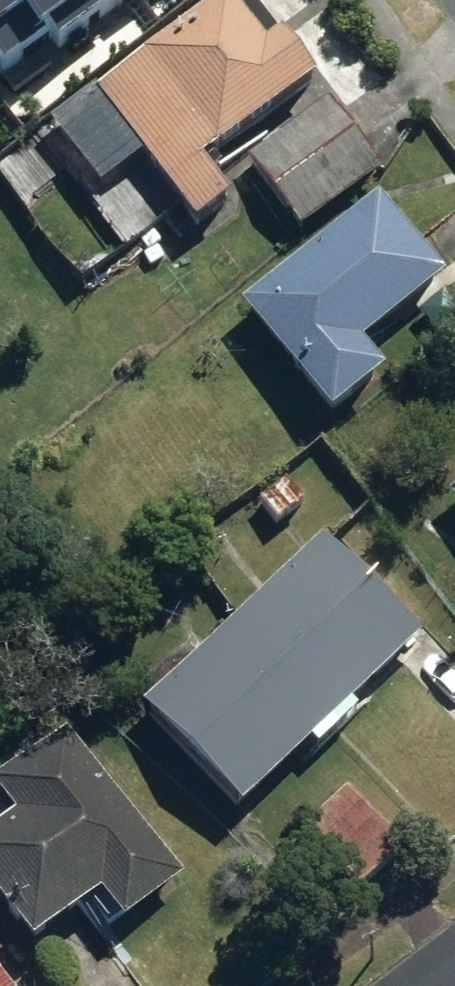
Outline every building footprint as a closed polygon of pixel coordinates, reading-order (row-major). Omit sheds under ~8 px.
[(106,0),(0,0),(0,77),(106,0)] [(45,137),(97,203),(136,172),(189,239),(228,208),(203,176),(313,89),(270,35),(281,26),(261,0),(218,0),(45,137)] [(384,172),(330,104),(245,171),(299,239),(384,172)] [(442,297),(374,204),(235,316),(323,427),(377,384),(360,363),(442,297)] [(417,644),(319,538),(139,715),(233,817),(305,750),(314,759),(373,705),(363,694),(417,644)] [(71,735),(53,712),(0,752),(0,925),(27,961),(99,906),(117,930),(181,882),(71,735)] [(403,851),(348,793),(299,839),(354,897),(403,851)] [(0,981),(0,985),(12,985),(5,977),(0,981)]
